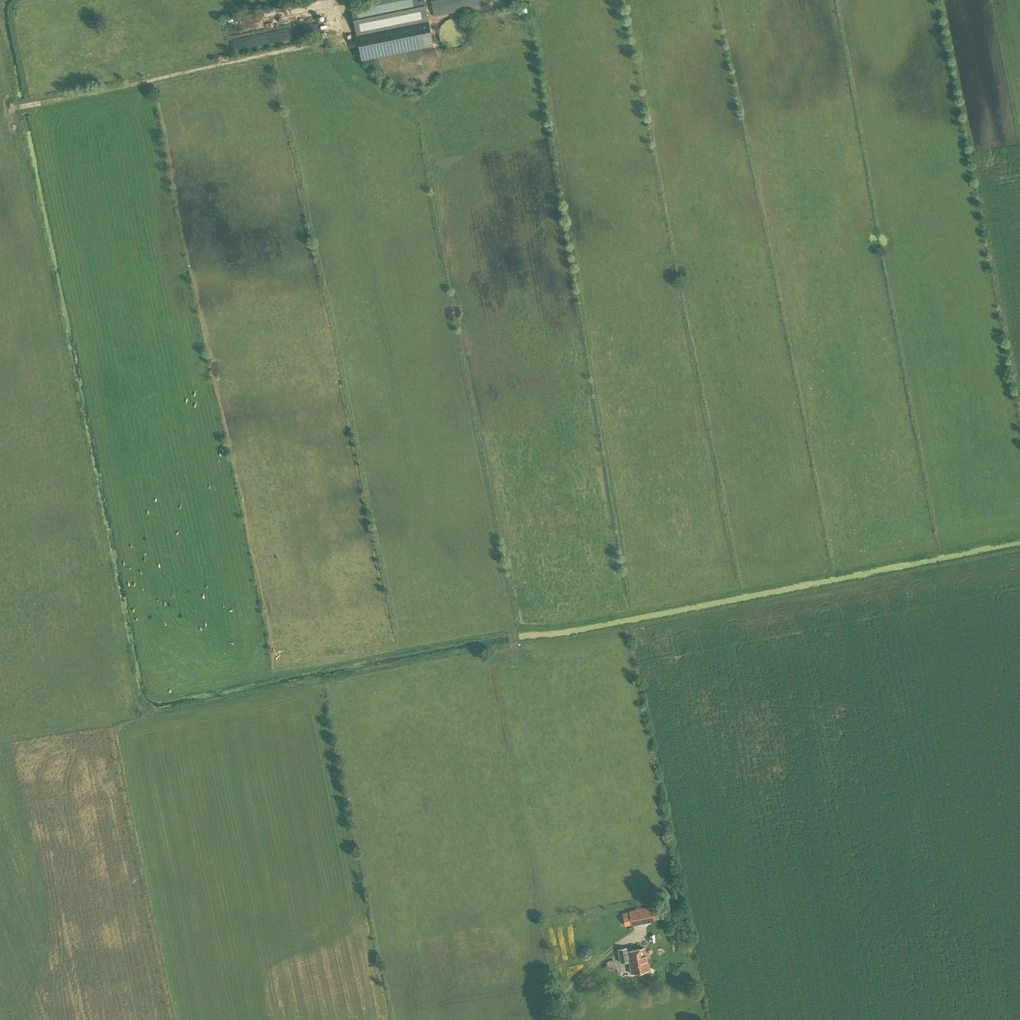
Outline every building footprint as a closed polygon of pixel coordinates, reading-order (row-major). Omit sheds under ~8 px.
[(417,0),(375,0),(350,5),(361,60),(433,45),(425,0),(421,0),(417,1),(417,0)] [(482,6),(481,0),(435,0),(431,1),(434,17),(482,6)] [(632,926),(654,921),(651,906),(629,911),(632,926)] [(649,971),(645,948),(628,952),(627,949),(618,951),(621,963),(629,961),(631,974),(649,971)]
